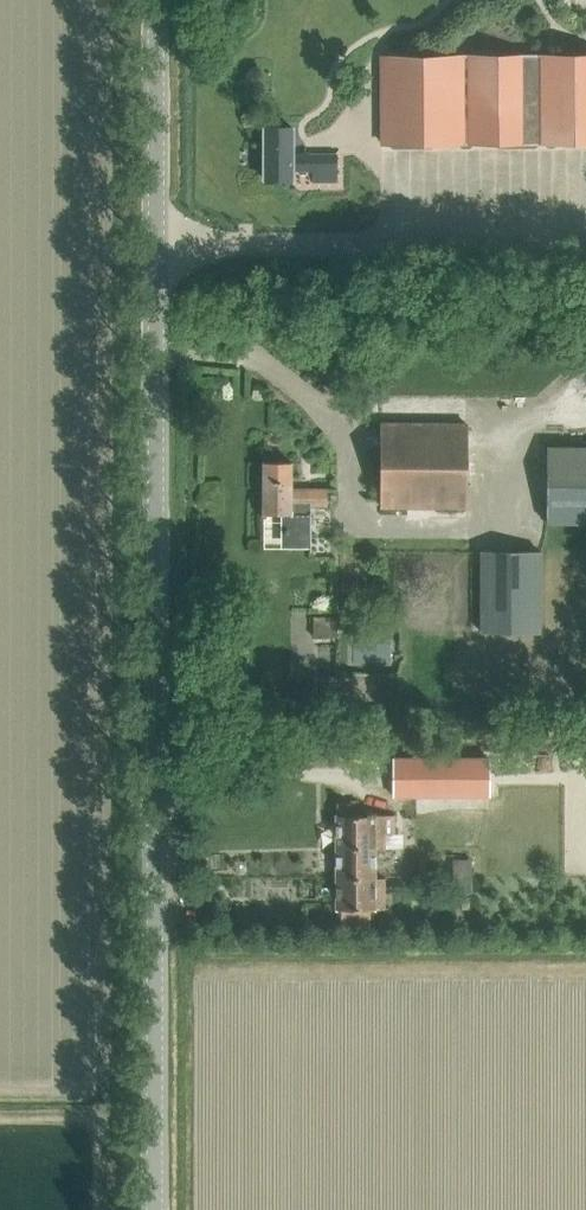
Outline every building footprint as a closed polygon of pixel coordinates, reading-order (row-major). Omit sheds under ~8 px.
[(506,60),(469,60),(470,146),(506,146),(506,144),(546,144),(545,57),(506,57),(506,60)] [(585,144),(585,57),(545,57),(546,144),(585,144)] [(381,60),(381,146),(470,146),(469,60),(381,60)] [(336,153),(296,153),(296,130),(268,130),(268,183),(297,183),(297,173),(312,173),(312,183),(336,183),(336,153)] [(466,509),(467,425),(383,424),(382,508),(466,509)] [(547,448),(546,524),(585,525),(585,449),(547,448)] [(292,490),(292,463),(264,463),(264,515),(285,515),(285,545),(311,545),(311,506),(327,507),(327,490),(292,490)] [(561,592),(561,572),(542,572),(542,551),(480,551),(479,633),(542,633),(542,592),(561,592)] [(394,758),(394,794),(490,794),(490,758),(394,758)] [(375,848),(383,849),(384,849),(384,834),(394,834),(394,816),(350,816),(350,804),(337,804),(337,816),(336,816),(336,847),(375,848)] [(375,879),(375,848),(336,847),(336,879),(375,879)] [(375,910),(375,879),(336,879),(336,910),(341,910),(341,928),(370,928),(370,910),(375,910)]
